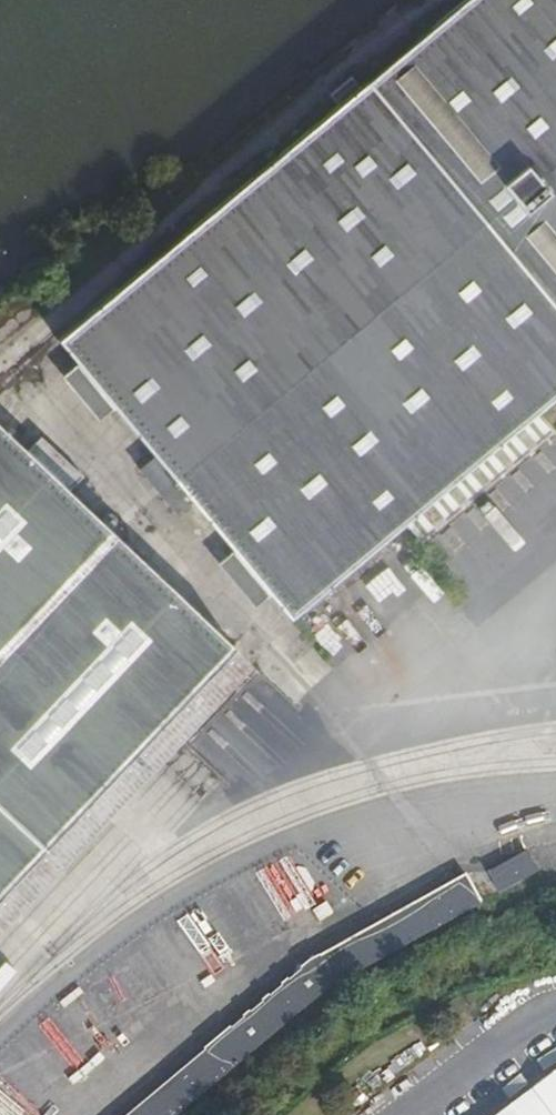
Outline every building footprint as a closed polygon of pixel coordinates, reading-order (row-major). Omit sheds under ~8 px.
[(57,340),(77,363),(114,408),(155,457),(140,470),(177,514),(192,501),(233,550),(270,595),(290,618),(403,523),(418,510),(429,502),(444,489),(452,483),(467,470),(474,464),(489,451),(496,445),(512,432),(520,426),(535,413),(555,395),(555,0),(464,0),(57,340)] [(114,408),(77,363),(61,377),(98,421),(114,408)] [(550,429),(535,413),(520,426),(534,442),(550,429)] [(232,648),(234,647),(69,490),(83,476),(41,436),(27,451),(0,425),(0,894),(232,648)] [(526,449),(512,432),(496,445),(512,461),(526,449)] [(504,467),(489,451),(474,464),(489,480),(504,467)] [(482,486),(467,470),(452,483),(467,499),(482,486)] [(459,505),(444,489),(429,502),(444,518),(459,505)] [(433,527),(418,510),(403,523),(418,539),(433,527)] [(270,595),(233,550),(216,563),(254,607),(270,595)] [(232,648),(0,894),(0,935),(252,667),(232,648)] [(526,849),(487,871),(499,894),(539,872),(526,849)] [(183,1111),(244,1058),(299,1012),(328,989),(366,967),(482,903),(465,873),(319,956),(319,955),(310,959),(308,960),(307,961),(299,968),(301,969),(288,980),(287,978),(280,983),(281,986),(269,996),(267,994),(261,1000),(262,1001),(250,1012),(248,1010),(241,1016),(243,1018),(231,1028),(229,1026),(203,1048),(204,1050),(126,1114),(178,1114),(183,1111)] [(492,1114),(555,1114),(555,1065),(492,1114)]
